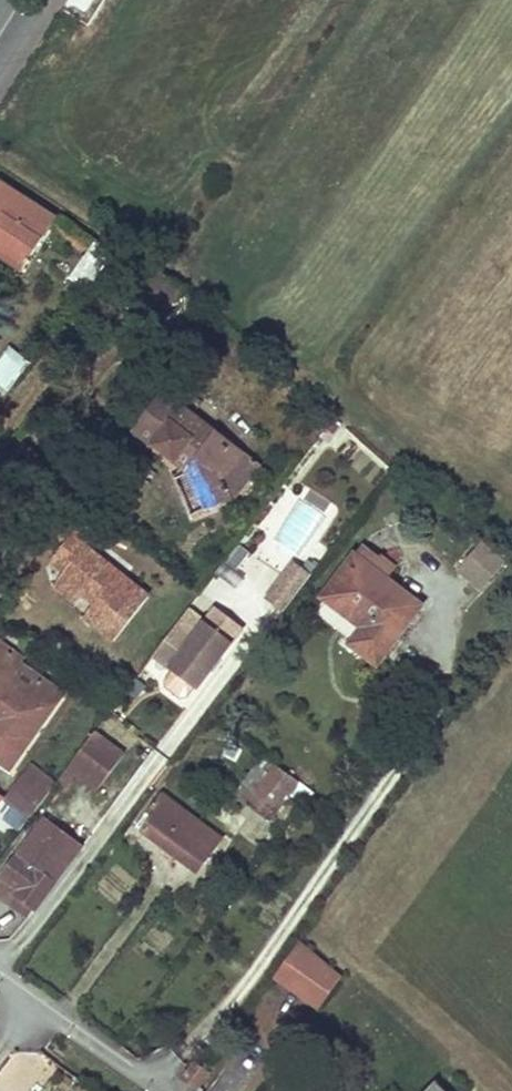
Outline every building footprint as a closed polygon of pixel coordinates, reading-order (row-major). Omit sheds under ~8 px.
[(3,215),(0,219),(0,260),(18,272),(56,218),(0,181),(0,213),(3,215)] [(94,246),(71,278),(86,289),(87,289),(111,258),(94,246)] [(8,390),(27,364),(7,349),(0,358),(0,384),(8,390)] [(165,396),(136,432),(187,473),(204,512),(230,501),(256,466),(240,453),(239,454),(212,434),(210,437),(180,415),(183,411),(165,396)] [(204,512),(187,473),(173,479),(190,518),(204,512)] [(73,534),(49,565),(64,577),(59,584),(80,600),(92,610),(82,621),(112,644),(148,599),(85,549),(88,545),(73,534)] [(478,538),(455,566),(482,588),(505,560),(478,538)] [(240,547),(227,563),(235,570),(249,553),(240,547)] [(356,556),(323,599),(361,629),(349,644),(376,664),(421,607),(387,580),(386,580),(373,569),(356,556)] [(381,558),(373,569),(386,580),(387,580),(395,569),(381,558)] [(277,595),(288,604),(308,577),(297,569),(277,595)] [(80,600),(59,584),(53,591),(74,607),(80,600)] [(177,622),(157,649),(174,662),(170,667),(195,686),(240,626),(215,607),(195,634),(177,622)] [(12,772),(65,697),(44,682),(33,695),(11,680),(22,666),(23,663),(0,648),(0,763),(12,772)] [(174,662),(157,649),(153,655),(170,667),(174,662)] [(11,680),(33,695),(44,682),(22,666),(11,680)] [(93,733),(66,770),(93,791),(121,754),(93,733)] [(248,802),(275,766),(264,758),(236,794),(248,802)] [(275,766),(248,802),(246,805),(270,822),(290,795),(304,805),(313,793),(275,766)] [(74,777),(66,770),(54,785),(63,792),(74,777)] [(30,771),(21,782),(44,799),(53,788),(30,771)] [(5,802),(29,820),(44,800),(21,782),(5,802)] [(161,795),(136,827),(196,873),(220,841),(161,795)] [(43,821),(2,875),(20,888),(15,895),(36,910),(56,884),(53,881),(78,847),(43,821)] [(2,875),(0,878),(0,896),(9,903),(15,895),(20,888),(2,875)] [(15,895),(9,903),(30,919),(36,910),(15,895)] [(295,948),(275,977),(317,1008),(338,979),(295,948)] [(182,1079),(196,1088),(206,1073),(192,1065),(182,1079)]
